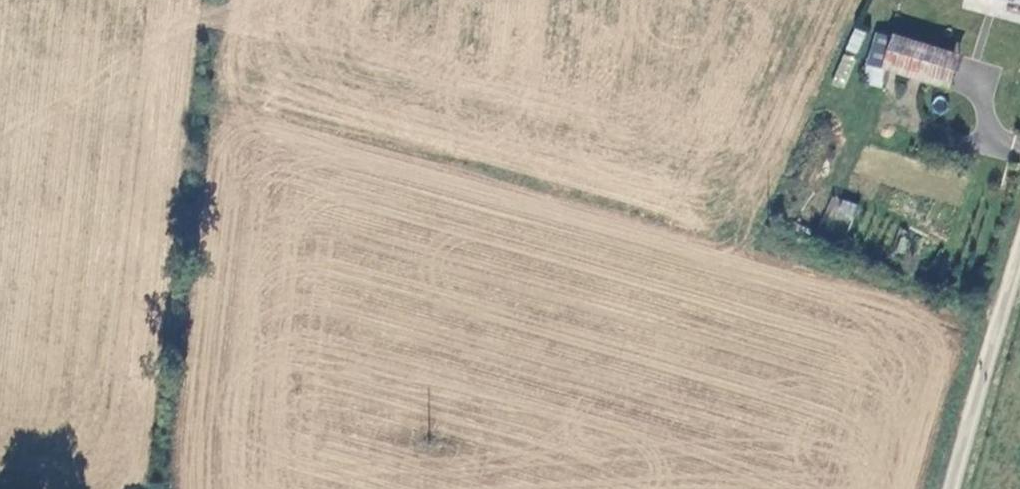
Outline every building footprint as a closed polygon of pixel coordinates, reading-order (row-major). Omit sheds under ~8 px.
[(853,28),(846,49),(858,53),(865,32),(853,28)] [(876,28),(865,63),(949,89),(960,54),(876,28)] [(833,194),(819,225),(845,238),(860,207),(833,194)]
